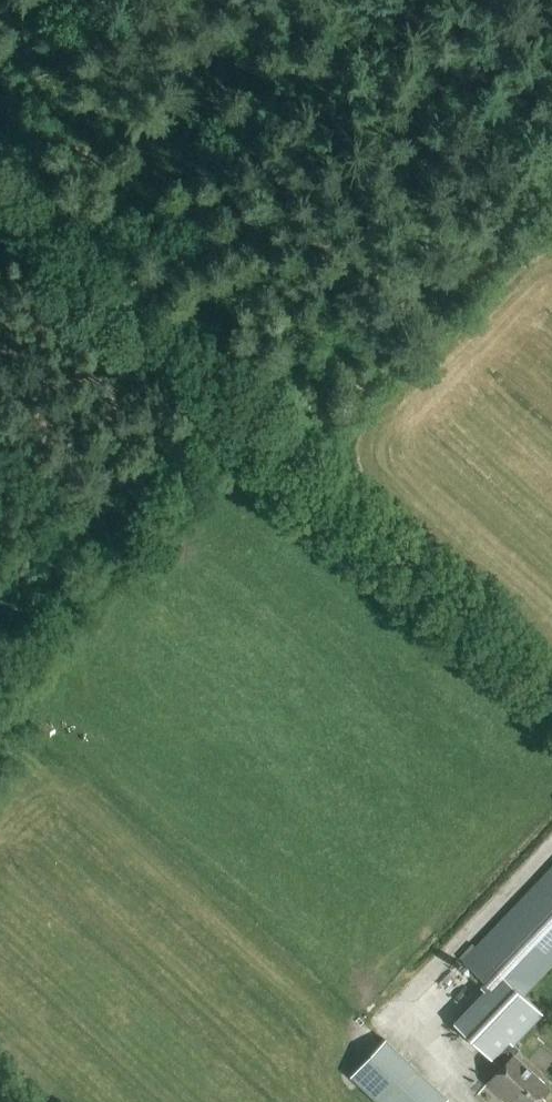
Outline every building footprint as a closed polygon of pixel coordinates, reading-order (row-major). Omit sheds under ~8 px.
[(518,1056),(521,1053),(514,1045),(543,1016),(522,996),(551,965),(551,869),(462,962),(485,984),(481,988),(485,992),(454,1024),(491,1060),(492,1059),(502,1069),(486,1084),(503,1101),(508,1096),(514,1101),(538,1101),(551,1088),(518,1056)] [(448,1100),(385,1040),(351,1076),(379,1101),(447,1101),(448,1100)]
